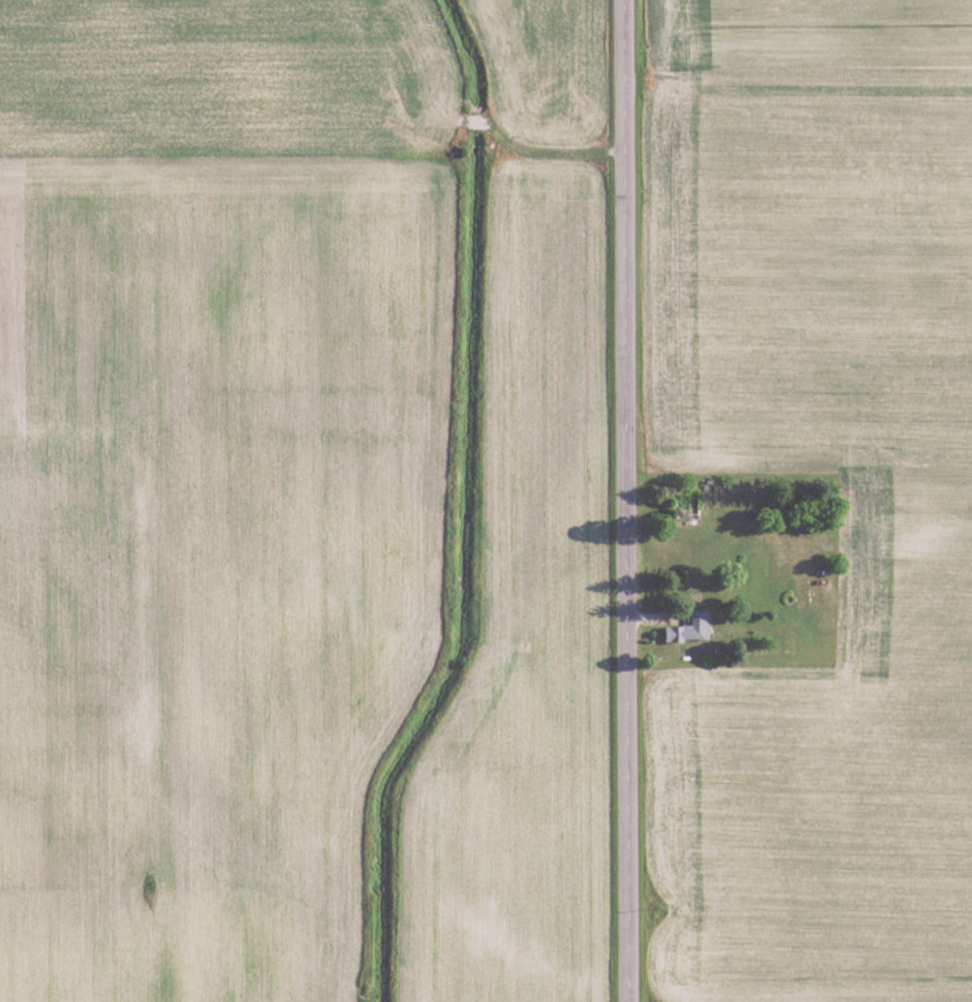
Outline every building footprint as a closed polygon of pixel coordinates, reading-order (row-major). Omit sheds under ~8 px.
[(708,612),(691,612),(691,627),(665,627),(665,643),(708,643),(708,612)]
